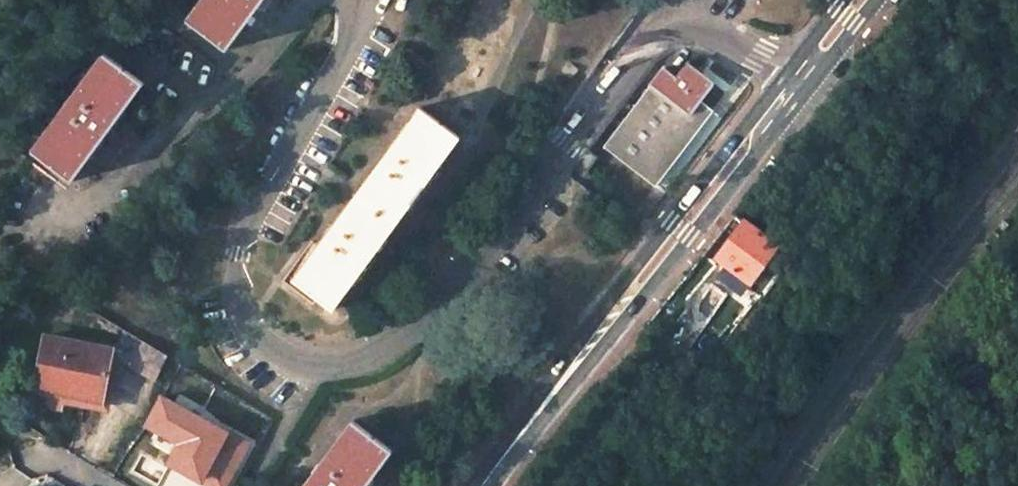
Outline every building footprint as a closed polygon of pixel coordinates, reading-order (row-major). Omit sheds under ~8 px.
[(185,22),(225,51),(258,6),(263,0),(201,0),(185,22)] [(144,84),(102,54),(31,152),(71,183),(107,134),(144,84)] [(676,76),(664,67),(602,146),(654,186),(713,110),(700,100),(713,82),(687,61),(676,76)] [(459,137),(419,107),(292,279),(332,309),(370,258),(423,185),(459,137)] [(770,250),(776,243),(742,219),(715,254),(749,279),(770,250)] [(770,250),(787,263),(795,253),(781,242),(778,240),(776,243),(770,250)] [(187,255),(179,249),(173,258),(181,264),(187,255)] [(110,349),(42,336),(33,388),(62,393),(100,401),(110,349)] [(141,340),(129,366),(153,378),(165,354),(141,340)] [(33,388),(30,402),(59,407),(62,393),(33,388)] [(351,422),(302,485),(365,485),(391,450),(351,422)]
